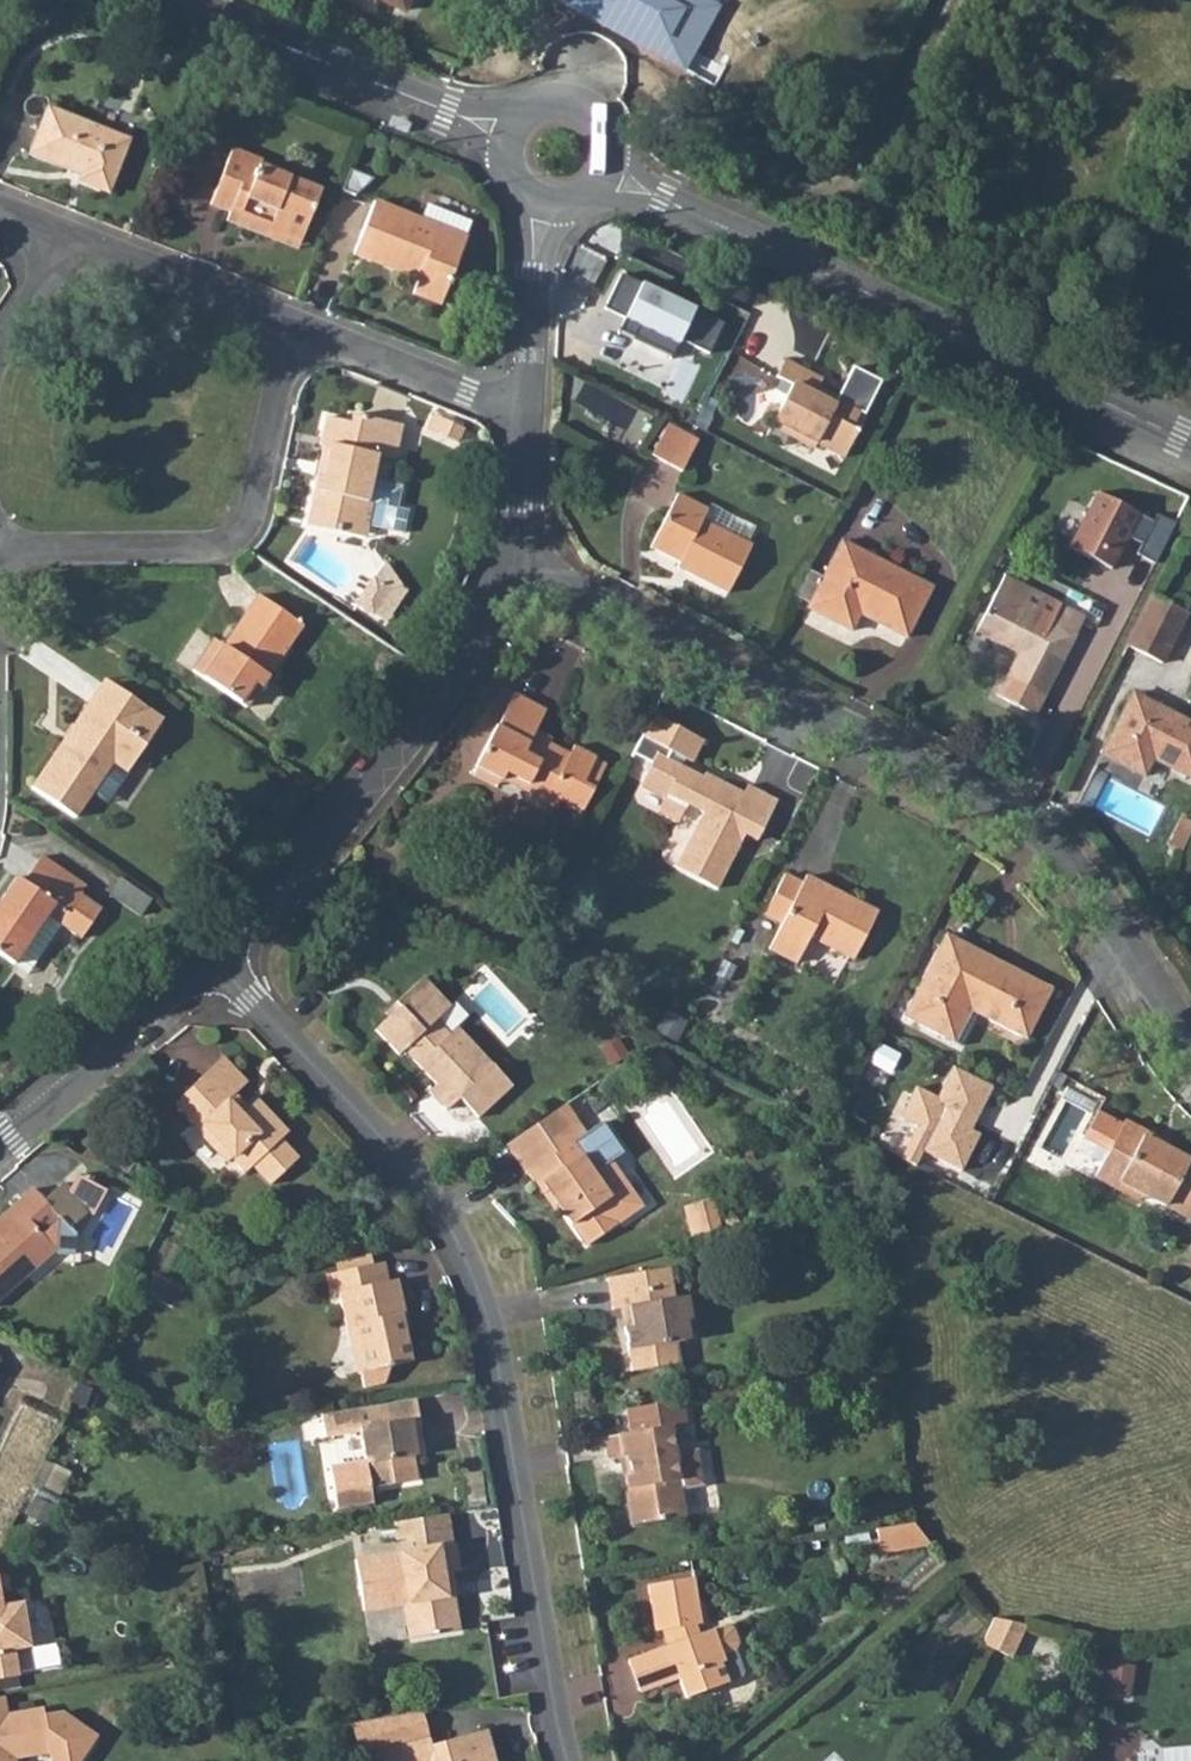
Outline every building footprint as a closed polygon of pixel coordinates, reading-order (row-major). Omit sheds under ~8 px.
[(44,108),(25,158),(78,178),(76,184),(107,196),(128,141),(44,108)] [(255,175),(259,163),(261,158),(230,145),(209,201),(227,208),(224,217),(265,234),(268,228),(299,240),(319,188),(286,174),(282,186),(255,175)] [(374,199),(352,251),(417,278),(412,291),(442,303),(468,238),(374,199)] [(784,384),(763,424),(807,445),(808,442),(837,454),(848,429),(846,428),(857,407),(830,395),(827,401),(807,391),(814,376),(776,358),(766,375),(784,384)] [(437,412),(430,432),(456,441),(464,421),(437,412)] [(360,525),(400,533),(405,510),(394,507),(399,485),(369,479),(374,456),(393,459),(401,425),(352,414),(350,420),(325,415),(319,443),(322,444),(305,521),(336,528),(337,523),(359,528),(360,525)] [(669,421),(653,455),(687,470),(703,436),(669,421)] [(1136,544),(1148,520),(1089,491),(1062,546),(1105,568),(1121,536),(1136,544)] [(663,495),(636,548),(668,565),(667,570),(715,594),(741,545),(692,520),(696,512),(663,495)] [(801,560),(786,588),(807,599),(803,605),(847,627),(858,603),(870,609),(868,614),(902,632),(927,580),(838,535),(821,571),(801,560)] [(370,578),(354,600),(369,610),(384,588),(370,578)] [(989,590),(968,629),(1011,648),(998,674),(1038,692),(1068,629),(989,590)] [(1149,593),(1123,644),(1161,663),(1187,612),(1149,593)] [(224,648),(203,679),(258,717),(314,634),(270,604),(235,656),(224,648)] [(104,681),(63,742),(70,746),(111,685),(104,681)] [(70,746),(63,742),(31,787),(77,819),(113,765),(127,774),(163,720),(111,685),(70,746)] [(496,722),(475,764),(557,805),(559,801),(580,813),(605,765),(594,760),(594,755),(571,743),(567,751),(532,734),(544,707),(515,692),(499,724),(496,722)] [(1098,758),(1141,778),(1149,760),(1190,780),(1190,722),(1129,692),(1098,758)] [(633,789),(655,800),(658,794),(679,805),(696,814),(669,867),(711,888),(737,833),(750,840),(769,801),(741,786),(737,795),(712,782),(708,791),(693,784),(695,779),(675,768),(679,761),(684,764),(695,743),(661,726),(660,730),(643,722),(630,748),(649,758),(645,767),(633,789)] [(645,767),(649,758),(630,748),(626,757),(645,767)] [(698,775),(695,779),(693,784),(708,791),(712,782),(698,775)] [(658,794),(655,800),(648,814),(668,825),(679,805),(658,794)] [(1187,840),(1190,832),(1190,822),(1183,818),(1175,834),(1187,840)] [(1169,846),(1181,852),(1187,840),(1175,834),(1169,846)] [(15,967),(47,916),(54,921),(81,939),(101,909),(82,896),(87,888),(41,857),(24,883),(15,878),(0,901),(0,957),(15,967)] [(773,879),(753,917),(771,927),(760,950),(790,965),(803,936),(845,957),(868,911),(798,876),(791,887),(773,879)] [(134,913),(146,895),(120,878),(108,896),(134,913)] [(47,916),(15,967),(21,971),(54,921),(47,916)] [(900,1012),(942,1031),(957,1000),(969,1006),(1028,1033),(1053,981),(941,927),(900,1012)] [(394,1012),(382,1023),(405,1048),(411,1044),(442,1078),(434,1086),(451,1105),(464,1094),(482,1113),(516,1085),(482,1045),(464,1026),(457,1033),(440,1016),(457,1001),(430,971),(399,996),(408,1006),(401,1012),(394,1012)] [(229,1048),(178,1091),(195,1112),(191,1115),(210,1140),(220,1131),(247,1166),(255,1159),(272,1179),(302,1150),(285,1131),(292,1125),(262,1091),(243,1107),(230,1092),(250,1075),(229,1048)] [(994,1088),(951,1067),(936,1099),(917,1089),(901,1121),(916,1128),(903,1155),(915,1161),(920,1151),(964,1173),(984,1132),(974,1127),(994,1088)] [(559,1107),(536,1122),(544,1133),(567,1117),(559,1107)] [(1096,1172),(1119,1184),(1122,1178),(1190,1214),(1190,1154),(1147,1130),(1150,1125),(1126,1112),(1120,1123),(1100,1114),(1086,1142),(1106,1151),(1098,1166),(1096,1172)] [(528,1169),(542,1190),(549,1186),(561,1203),(586,1239),(616,1218),(615,1217),(601,1198),(611,1192),(593,1167),(620,1152),(604,1127),(591,1136),(585,1128),(582,1130),(570,1114),(567,1117),(544,1133),(538,1137),(549,1153),(528,1169)] [(1113,1196),(1119,1184),(1096,1172),(1098,1166),(1094,1164),(1088,1166),(1081,1180),(1083,1185),(1107,1198),(1113,1196)] [(79,1169),(70,1185),(88,1205),(95,1209),(108,1185),(79,1169)] [(56,1246),(58,1248),(76,1249),(77,1230),(71,1223),(90,1207),(88,1205),(70,1185),(68,1182),(64,1177),(45,1194),(35,1182),(15,1200),(19,1204),(0,1221),(0,1294),(56,1246)] [(611,1192),(601,1198),(615,1217),(632,1205),(633,1199),(622,1183),(611,1192)] [(713,1199),(683,1206),(690,1236),(720,1230),(713,1199)] [(340,1272),(375,1264),(370,1241),(335,1248),(340,1272)] [(340,1272),(328,1274),(332,1294),(341,1291),(353,1345),(362,1343),(367,1363),(360,1366),(364,1386),(382,1383),(392,1364),(411,1358),(401,1312),(407,1310),(400,1280),(392,1282),(387,1262),(375,1264),(340,1272)] [(663,1262),(602,1272),(609,1305),(628,1301),(632,1320),(623,1321),(631,1365),(679,1357),(674,1336),(686,1335),(683,1318),(691,1316),(685,1289),(670,1292),(663,1262)] [(186,1280),(162,1269),(153,1289),(176,1300),(186,1280)] [(360,1401),(326,1407),(330,1429),(365,1424),(370,1452),(335,1458),(342,1501),(378,1495),(376,1481),(421,1474),(417,1446),(423,1445),(420,1428),(422,1428),(418,1407),(424,1406),(421,1391),(362,1401),(360,1401)] [(683,1396),(627,1405),(630,1428),(605,1432),(608,1453),(624,1451),(628,1478),(633,1477),(635,1491),(630,1495),(634,1520),(684,1512),(680,1484),(702,1481),(697,1448),(685,1449),(680,1420),(686,1419),(683,1396)] [(445,1513),(393,1522),(396,1541),(414,1538),(416,1554),(357,1563),(363,1616),(402,1610),(408,1643),(456,1636),(450,1603),(455,1602),(451,1578),(458,1578),(454,1549),(450,1549),(445,1513)] [(916,1520),(877,1527),(881,1552),(934,1543),(916,1520)] [(21,1672),(16,1644),(34,1641),(27,1600),(5,1603),(0,1575),(0,1676),(21,1672)] [(673,1642),(628,1660),(638,1691),(676,1679),(681,1694),(726,1680),(719,1658),(721,1656),(712,1629),(697,1633),(693,1622),(700,1621),(693,1578),(648,1584),(654,1628),(668,1627),(673,1642)] [(994,1617),(983,1644),(1014,1657),(1028,1624),(994,1617)] [(5,1694),(0,1695),(0,1760),(16,1760),(15,1755),(50,1749),(52,1760),(80,1760),(98,1735),(63,1710),(45,1713),(44,1706),(8,1712),(5,1694)] [(406,1712),(412,1743),(441,1736),(435,1707),(406,1712)] [(441,1736),(412,1743),(406,1712),(364,1720),(369,1753),(383,1750),(384,1760),(500,1760),(493,1730),(442,1741),(441,1736)]
